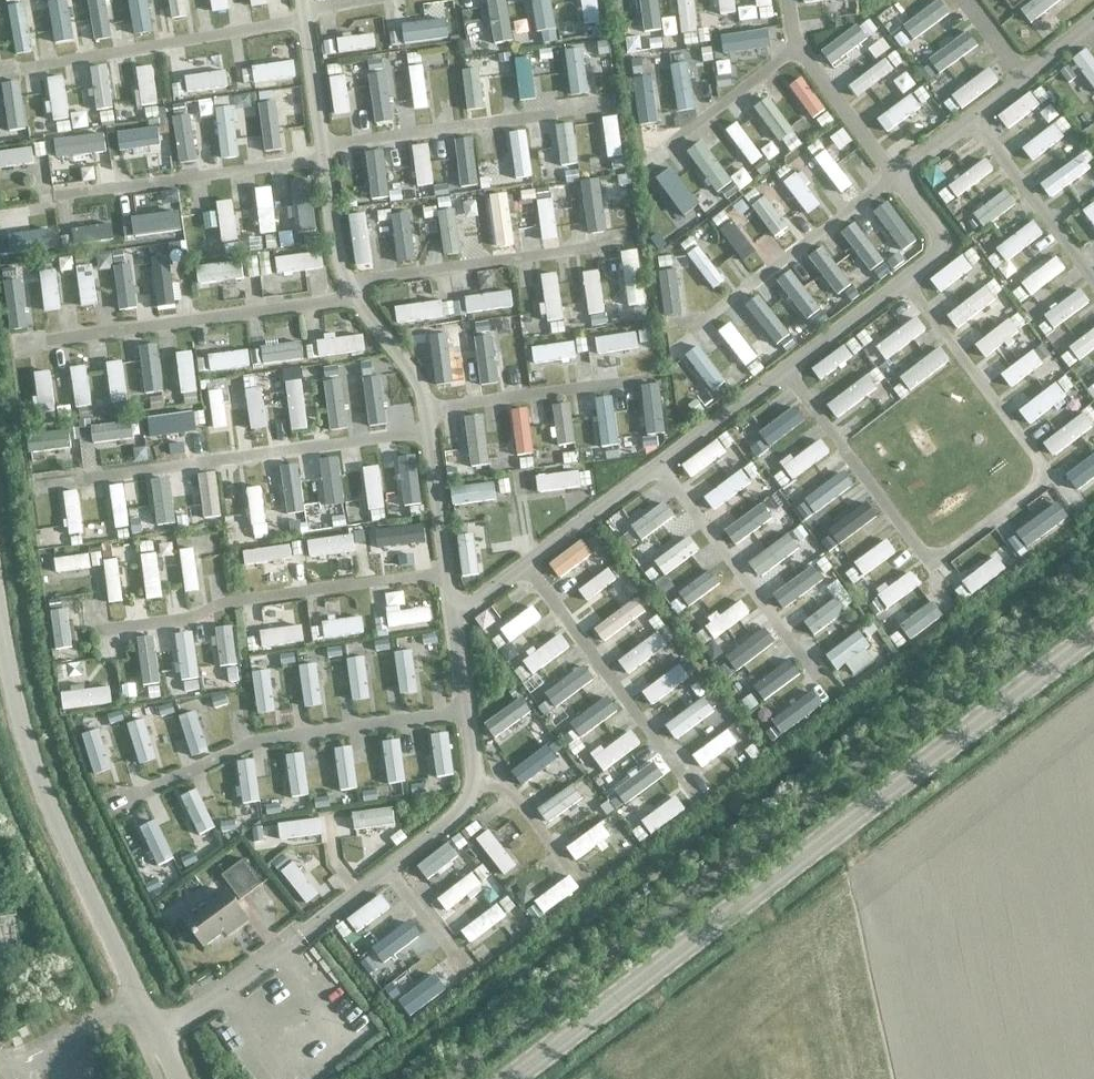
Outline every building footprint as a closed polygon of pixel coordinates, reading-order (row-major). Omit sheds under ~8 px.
[(56,45),(71,44),(65,0),(56,0),(49,1),(56,45)] [(94,31),(110,29),(106,0),(88,0),(94,31)] [(133,26),(147,24),(143,0),(129,0),(133,26)] [(173,17),(186,15),(184,0),(170,0),(173,17)] [(213,13),(229,11),(227,0),(211,0),(213,13)] [(498,36),(512,34),(507,0),(493,0),(498,36)] [(538,33),(556,30),(551,0),(532,0),(538,33)] [(584,24),(600,22),(597,0),(581,0),(584,24)] [(646,38),(663,35),(658,0),(641,0),(646,38)] [(694,0),(677,0),(682,34),(697,32),(694,0)] [(734,0),(719,0),(721,15),(736,13),(734,0)] [(757,9),(772,6),(771,0),(755,0),(757,9)] [(1021,11),(1031,24),(1061,0),(1034,0),(1021,11)] [(8,7),(17,56),(33,53),(25,4),(8,7)] [(935,8),(905,31),(912,42),(943,19),(935,8)] [(831,62),(867,35),(858,24),(823,51),(831,62)] [(404,44),(439,40),(437,26),(403,30),(404,44)] [(729,52),(769,46),(767,31),(727,36),(729,52)] [(374,35),(337,40),(339,53),(375,48),(374,35)] [(973,49),(965,39),(928,66),(936,77),(973,49)] [(571,96),(589,94),(583,49),(566,51),(571,96)] [(1093,90),(1093,61),(1086,50),(1072,61),(1093,90)] [(520,101),(536,100),(531,58),(515,60),(520,101)] [(893,70),(885,60),(849,88),(857,98),(893,70)] [(294,62),(252,67),(254,83),(297,77),(294,62)] [(687,63),(671,66),(678,113),(695,110),(687,63)] [(97,111),(114,109),(108,66),(90,69),(97,111)] [(409,68),(415,111),(428,109),(423,66),(409,68)] [(136,69),(142,106),(157,104),(152,67),(136,69)] [(634,71),(641,121),(658,118),(651,68),(634,71)] [(999,82),(989,69),(952,97),(961,110),(999,82)] [(375,116),(390,114),(384,72),(368,74),(375,116)] [(470,103),(483,101),(480,72),(467,73),(470,103)] [(227,87),(226,75),(189,80),(190,93),(227,87)] [(48,79),(54,121),(70,119),(63,77),(48,79)] [(335,116),(351,114),(346,77),(330,78),(335,116)] [(825,110),(802,78),(790,87),(813,119),(825,110)] [(10,126),(25,124),(20,84),(4,86),(10,126)] [(998,118),(1007,130),(1039,106),(1030,93),(998,118)] [(877,121),(886,133),(921,108),(911,95),(877,121)] [(780,143),(794,133),(769,98),(754,109),(780,143)] [(259,106),(266,152),(282,149),(275,104),(259,106)] [(216,109),(222,159),(239,158),(233,107),(216,109)] [(174,118),(181,164),(197,162),(190,116),(174,118)] [(623,157),(617,117),(603,119),(608,159),(623,157)] [(762,157),(737,123),(726,132),(751,166),(762,157)] [(1064,137),(1054,125),(1022,149),(1031,162),(1064,137)] [(153,131),(116,136),(118,152),(155,147),(153,131)] [(532,177),(526,132),(510,134),(516,179),(532,177)] [(579,167),(575,132),(561,134),(565,169),(579,167)] [(476,181),(471,141),(457,142),(462,182),(476,181)] [(732,182),(702,142),(688,154),(717,194),(732,182)] [(417,187),(434,185),(428,145),(413,147),(417,187)] [(0,153),(0,169),(34,164),(32,148),(0,153)] [(852,186),(826,151),(815,160),(841,195),(852,186)] [(1050,199),(1090,169),(1080,156),(1040,186),(1050,199)] [(388,191),(384,158),(370,160),(374,192),(388,191)] [(956,199),(994,171),(985,160),(948,188),(956,199)] [(686,215),(698,205),(675,173),(662,182),(686,215)] [(808,215),(820,206),(796,173),(784,183),(808,215)] [(581,182),(589,235),(607,232),(600,180),(581,182)] [(301,232),(317,230),(312,193),(296,195),(301,232)] [(515,247),(508,194),(490,196),(497,249),(515,247)] [(277,236),(272,195),(257,197),(261,237),(277,236)] [(765,197),(752,207),(774,238),(788,228),(765,197)] [(553,200),(537,202),(542,242),(558,240),(553,200)] [(238,241),(232,201),(217,203),(222,243),(238,241)] [(997,203),(973,221),(981,232),(1005,213),(997,203)] [(1093,228),(1093,204),(1082,212),(1093,228)] [(902,248),(915,238),(891,206),(878,216),(902,248)] [(455,211),(438,213),(445,257),(461,254),(455,211)] [(366,214),(349,216),(357,267),(372,265),(366,214)] [(181,231),(179,215),(133,222),(136,237),(181,231)] [(408,215),(392,217),(398,261),(414,259),(408,215)] [(756,253),(732,222),(720,231),(744,263),(756,253)] [(1033,222),(996,250),(1006,263),(1043,234),(1033,222)] [(114,240),(112,225),(72,230),(74,245),(114,240)] [(54,248),(52,233),(10,239),(12,254),(54,248)] [(863,234),(852,243),(873,271),(884,262),(863,234)] [(714,290),(725,281),(699,247),(687,256),(714,290)] [(645,305),(638,251),(621,253),(629,307),(645,305)] [(322,253),(275,259),(278,275),(325,269),(322,253)] [(815,265),(841,297),(853,287),(828,255),(815,265)] [(166,256),(150,258),(155,297),(171,295),(166,256)] [(972,269),(963,256),(930,281),(939,293),(972,269)] [(1030,296),(1066,269),(1056,258),(1021,284),(1030,296)] [(130,261),(114,263),(119,303),(135,301),(130,261)] [(242,262),(197,267),(199,285),(244,279),(242,262)] [(92,265),(77,268),(82,307),(98,306),(92,265)] [(56,271),(40,273),(45,313),(61,311),(56,271)] [(599,271),(583,274),(589,316),(605,314),(599,271)] [(678,271),(664,273),(670,315),(684,314),(678,271)] [(563,320),(557,274),(541,276),(548,322),(563,320)] [(20,275),(4,277),(10,318),(26,315),(20,275)] [(820,310),(794,276),(782,286),(808,319),(820,310)] [(947,317),(956,330),(996,300),(986,287),(947,317)] [(1054,330),(1090,303),(1080,289),(1044,316),(1054,330)] [(466,315),(513,308),(511,292),(464,298),(466,315)] [(442,302),(395,308),(397,324),(444,318),(442,302)] [(778,342),(789,334),(764,303),(753,312),(778,342)] [(927,331),(917,318),(876,348),(885,362),(927,331)] [(1018,333),(1008,320),(975,346),(985,359),(1018,333)] [(719,333),(746,368),(758,359),(731,324),(719,333)] [(1093,350),(1093,330),(1069,349),(1079,362),(1093,350)] [(433,381),(449,379),(444,331),(428,333),(433,381)] [(639,349),(637,333),(595,339),(597,355),(639,349)] [(490,334),(474,336),(480,381),(496,379),(490,334)] [(317,342),(319,358),(366,352),(364,336),(317,342)] [(532,349),(534,364),(576,358),(574,343),(532,349)] [(263,365),(305,360),(304,344),(262,349),(263,365)] [(853,357),(844,346),(812,371),(820,381),(853,357)] [(726,383),(699,347),(686,357),(713,392),(726,383)] [(899,379),(910,392),(950,361),(940,348),(899,379)] [(209,356),(211,372),(251,367),(249,351),(209,356)] [(1042,363),(1033,351),(1001,376),(1011,389),(1042,363)] [(197,392),(192,352),(176,354),(181,394),(197,392)] [(142,359),(147,399),(164,397),(158,357),(142,359)] [(122,362),(106,363),(111,404),(128,402),(122,362)] [(92,406),(86,366),(70,369),(77,409),(92,406)] [(384,417),(378,371),(363,373),(369,419),(384,417)] [(40,414),(56,412),(50,372),(34,374),(40,414)] [(837,419),(876,389),(867,376),(827,407),(837,419)] [(331,430),(347,428),(340,378),(324,380),(331,430)] [(292,432),(308,431),(302,381),(286,383),(292,432)] [(1066,397),(1056,384),(1019,412),(1029,425),(1066,397)] [(641,387),(647,436),(666,434),(659,385),(641,387)] [(267,428),(262,388),(246,391),(251,430),(267,428)] [(214,430),(227,428),(222,391),(209,392),(214,430)] [(595,400),(602,448),(619,446),(613,398),(595,400)] [(517,456),(534,454),(528,410),(512,411),(517,456)] [(195,428),(193,413),(151,419),(153,434),(195,428)] [(768,449),(802,424),(794,413),(760,438),(768,449)] [(1043,445),(1053,458),(1092,428),(1082,415),(1043,445)] [(572,422),(559,424),(562,453),(576,451),(572,422)] [(117,447),(131,445),(128,424),(91,429),(93,444),(116,441),(117,447)] [(485,430),(472,431),(476,466),(490,465),(485,430)] [(33,453),(71,448),(69,432),(32,437),(33,453)] [(792,480),(830,453),(821,440),(783,468),(792,480)] [(717,441),(682,467),(691,479),(726,453),(717,441)] [(1072,472),(1080,483),(1093,472),(1093,456),(1072,472)] [(415,460),(399,462),(405,507),(421,506),(415,460)] [(345,512),(339,462),(322,464),(329,514),(345,512)] [(369,511),(385,509),(379,467),(364,469),(369,511)] [(714,511),(751,484),(742,471),(704,499),(714,511)] [(581,488),(579,472),(536,478),(538,493),(581,488)] [(290,520),(305,518),(299,475),(284,477),(290,520)] [(222,521),(217,477),(203,479),(209,522),(222,521)] [(452,506),(496,500),(494,483),(450,488),(452,506)] [(171,484),(157,486),(162,520),(176,518),(171,484)] [(815,514),(841,495),(832,484),(807,503),(815,514)] [(129,528),(124,485),(110,487),(116,530),(129,528)] [(248,489),(252,527),(266,525),(261,488),(248,489)] [(83,534),(77,491),(64,493),(69,536),(83,534)] [(773,514),(765,503),(733,527),(741,537),(773,514)] [(666,509),(634,533),(642,544),(674,520),(666,509)] [(839,545),(867,524),(859,514),(831,534),(839,545)] [(1027,550),(1061,526),(1052,514),(1019,540),(1027,550)] [(416,542),(414,529),(371,534),(373,548),(416,542)] [(788,534),(749,564),(759,579),(799,549),(788,534)] [(308,542),(310,558),(356,551),(353,535),(308,542)] [(480,575),(474,535),(457,537),(462,577),(480,575)] [(655,563),(665,576),(699,551),(689,537),(655,563)] [(854,564),(863,577),(896,553),(887,540),(854,564)] [(592,554),(582,541),(550,566),(560,579),(592,554)] [(245,567),(292,559),(290,545),(243,553),(245,567)] [(185,594),(199,592),(193,549),(180,551),(185,594)] [(157,554),(141,556),(147,601),(163,598),(157,554)] [(89,555),(54,560),(56,573),(91,569),(89,555)] [(971,595),(1006,570),(996,557),(962,584),(971,595)] [(117,560),(104,562),(109,604),(123,603),(117,560)] [(824,579),(814,566),(774,596),(783,609),(824,579)] [(608,569),(579,592),(587,602),(616,580),(608,569)] [(679,594),(688,608),(720,585),(710,571),(679,594)] [(920,585),(911,573),(877,597),(886,609),(920,585)] [(595,630),(603,643),(645,612),(636,599),(595,630)] [(845,613),(835,599),(804,623),(814,636),(845,613)] [(706,628),(714,640),(749,613),(741,602),(706,628)] [(501,631),(510,643),(542,619),(533,606),(501,631)] [(430,609),(387,615),(389,628),(432,622),(430,609)] [(68,610),(50,612),(55,650),(73,648),(68,610)] [(909,640),(935,621),(927,610),(901,630),(909,640)] [(365,633),(362,617),(323,623),(324,639),(365,633)] [(302,626),(260,632),(262,648),(304,642),(302,626)] [(216,630),(220,667),(237,666),(233,627),(216,630)] [(859,631),(826,656),(837,671),(869,647),(859,631)] [(199,679),(193,633),(175,635),(182,681),(199,679)] [(658,633),(618,662),(628,676),(667,645),(658,633)] [(560,635),(523,663),(532,676),(570,648),(560,635)] [(727,659),(736,672),(769,647),(759,635),(727,659)] [(154,637),(138,639),(143,686),(160,684),(154,637)] [(418,693),(412,651),(395,653),(401,695),(418,693)] [(347,660),(353,702),(370,699),(364,658),(347,660)] [(299,667),(305,708),(322,706),(316,664),(299,667)] [(652,706),(689,678),(680,665),(642,694),(652,706)] [(760,704),(793,680),(784,668),(751,691),(760,704)] [(258,715),(276,713),(270,671),(253,673),(258,715)] [(556,708),(587,686),(578,674),(548,697),(556,708)] [(110,688),(61,694),(63,710),(112,704),(110,688)] [(810,695),(774,722),(783,735),(819,707),(810,695)] [(714,713),(704,698),(666,727),(676,740),(714,713)] [(494,737),(531,711),(523,699),(486,726),(494,737)] [(570,727),(580,739),(614,714),(605,701),(570,727)] [(209,753),(196,712),(179,718),(192,758),(209,753)] [(140,765),(157,760),(145,720),(127,725),(140,765)] [(111,771),(99,730),(82,736),(95,776),(111,771)] [(641,744),(631,731),(594,759),(603,772),(641,744)] [(701,769),(737,742),(728,731),(693,756),(701,769)] [(431,736),(437,778),(455,776),(449,734),(431,736)] [(389,785),(406,782),(400,741),(382,743),(389,785)] [(352,747),(335,750),(341,791),(358,789),(352,747)] [(547,747),(509,775),(519,788),(557,760),(547,747)] [(286,756),(292,798),(310,796),(304,754),(286,756)] [(260,802),(255,760),(237,762),(243,804),(260,802)] [(663,778),(654,766),(619,791),(628,803),(663,778)] [(583,799),(573,785),(537,810),(547,824),(583,799)] [(216,828),(198,790),(181,798),(200,836),(216,828)] [(651,835),(685,810),(676,797),(642,822),(651,835)] [(354,831),(395,826),(393,809),(352,814),(354,831)] [(280,840),(321,835),(320,819),(278,825),(280,840)] [(140,828),(158,867),(174,859),(156,821),(140,828)] [(567,849),(576,862),(610,837),(601,824),(567,849)] [(504,877),(517,867),(489,831),(477,840),(504,877)] [(458,857),(448,843),(417,867),(428,880),(458,857)] [(240,901),(263,884),(244,859),(222,876),(240,901)] [(281,873),(307,905),(320,896),(294,863),(281,873)] [(473,873),(438,900),(447,912),(481,885),(473,873)] [(579,888),(570,876),(535,902),(543,914),(579,888)] [(228,936),(248,921),(227,892),(215,901),(212,898),(183,919),(204,948),(225,932),(228,936)] [(356,933),(390,908),(381,896),(347,921),(356,933)] [(461,932),(470,944),(506,916),(497,905),(461,932)] [(381,962),(413,938),(404,926),(372,950),(381,962)] [(439,975),(400,1004),(410,1017),(449,988),(439,975)]
